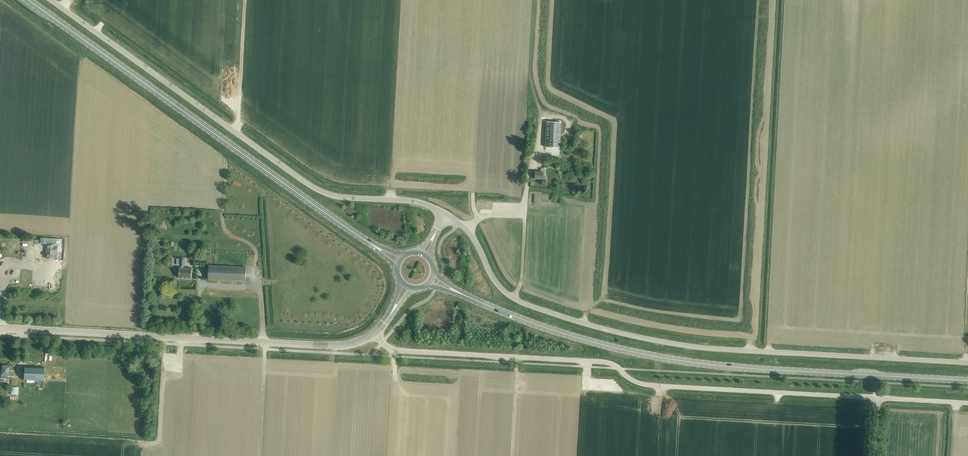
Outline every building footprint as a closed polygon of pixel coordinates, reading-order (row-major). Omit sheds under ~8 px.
[(562,121),(562,123),(547,122),(545,147),(560,148),(561,130),(563,130),(563,128),(564,128),(565,121),(562,121)] [(545,175),(545,169),(541,169),(541,172),(535,172),(535,179),(543,179),(543,175),(545,175)] [(23,244),(22,257),(29,258),(30,250),(32,250),(33,245),(23,244)] [(54,247),(54,244),(46,244),(46,259),(53,259),(53,253),(56,253),(56,247),(54,247)] [(180,266),(179,278),(192,279),(192,269),(184,268),(185,259),(175,259),(177,259),(177,264),(178,266),(180,266)] [(208,280),(245,282),(246,267),(209,265),(208,280)] [(10,376),(11,372),(9,371),(9,366),(1,366),(0,378),(7,378),(7,375),(10,376)] [(24,380),(44,381),(44,368),(24,367),(24,380)]
